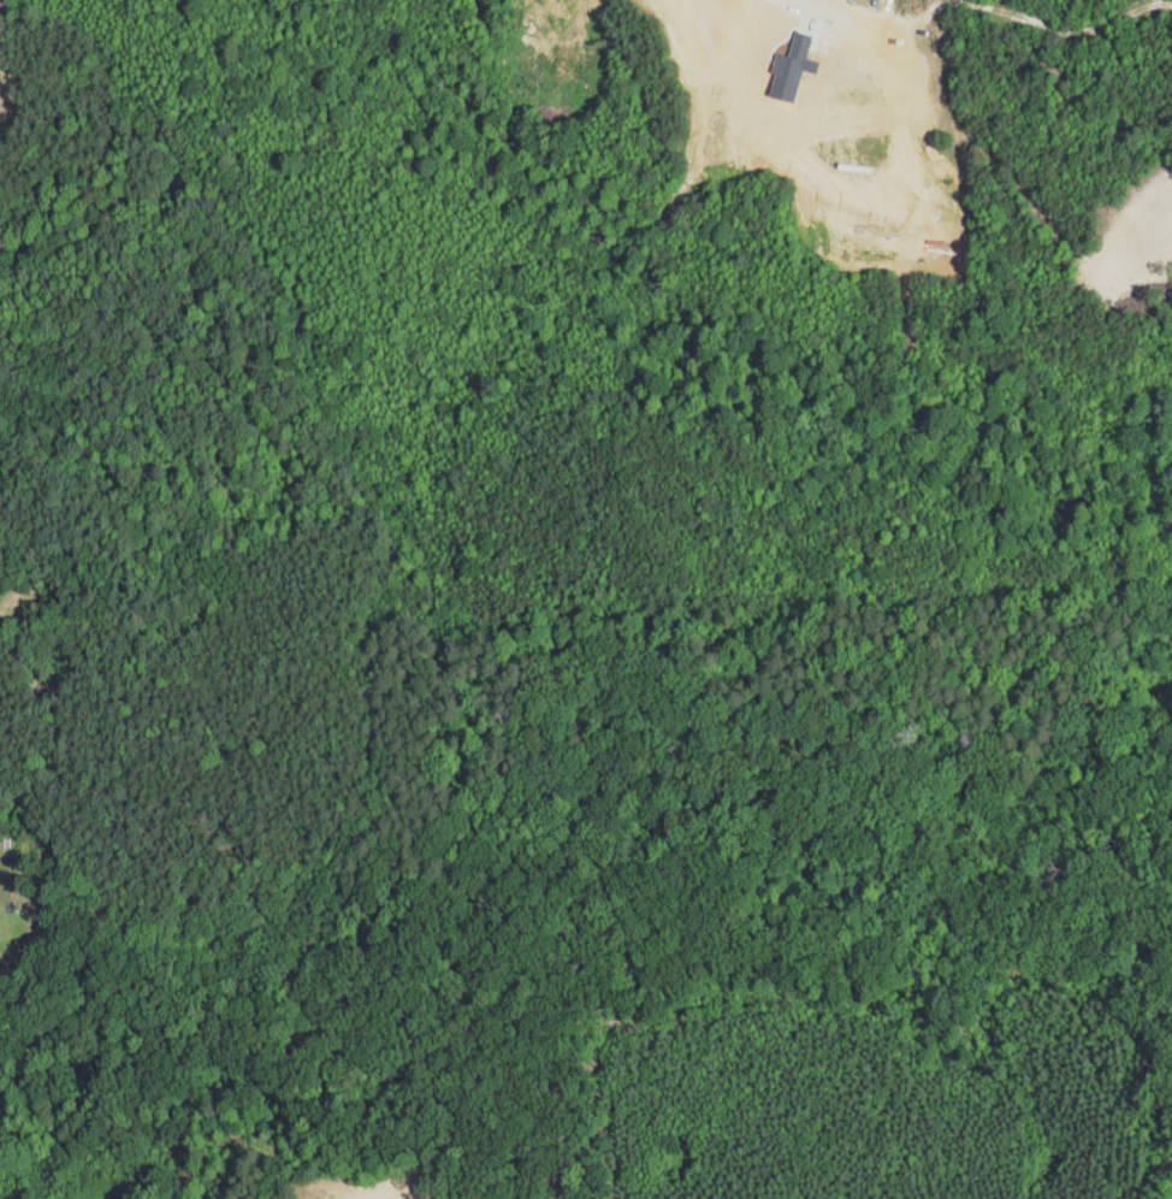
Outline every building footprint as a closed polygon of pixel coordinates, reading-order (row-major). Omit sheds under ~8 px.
[(371,1198),(385,1198),(386,1198),(378,1181),(366,1188),(371,1198)]
